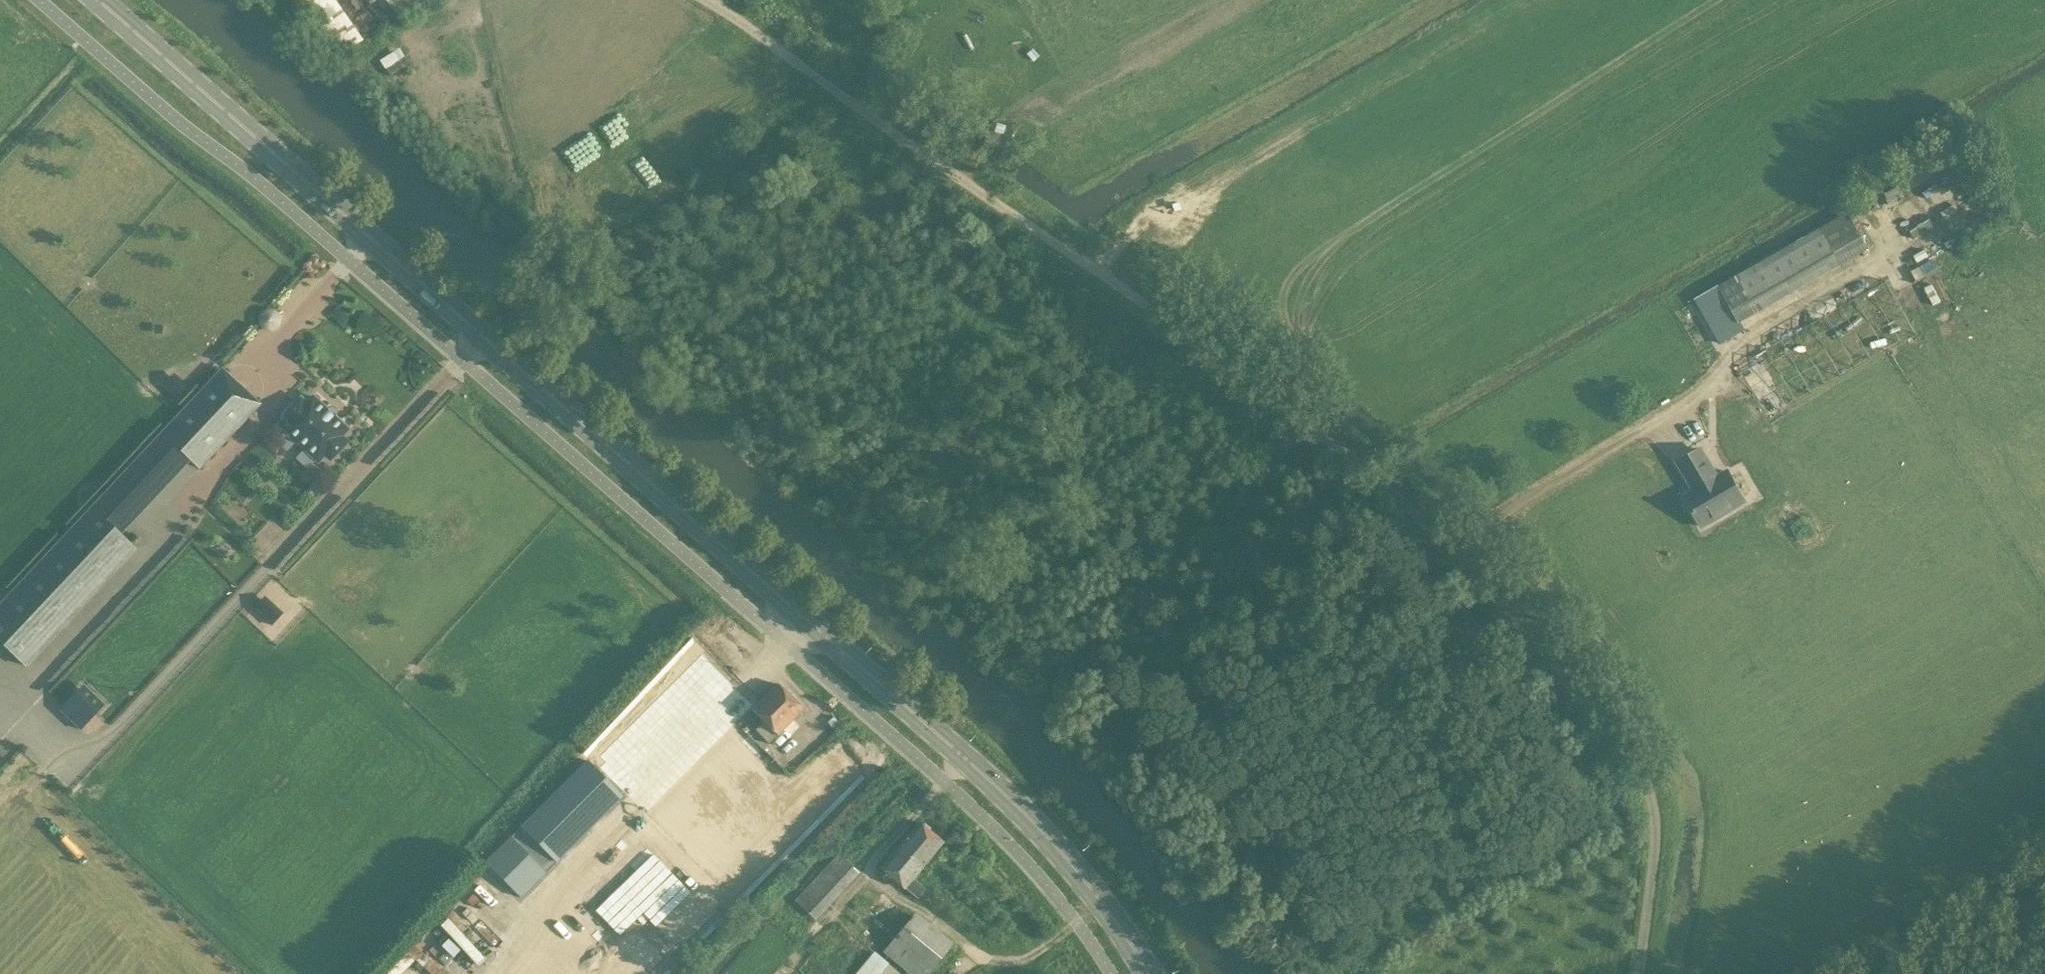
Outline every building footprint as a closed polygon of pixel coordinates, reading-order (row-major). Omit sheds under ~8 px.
[(424,0),(385,0),(398,19),(424,0)] [(335,1),(311,19),(338,58),(363,40),(335,1)] [(1731,281),(1712,292),(1726,314),(1743,303),(1731,281)] [(0,605),(0,641),(26,666),(135,549),(120,535),(191,460),(200,468),(258,406),(221,370),(0,605)] [(289,421),(280,429),(318,465),(327,456),(330,460),(342,447),(336,441),(348,429),(313,397),(302,409),(296,404),(284,416),(289,421)] [(1682,499),(1699,531),(1745,504),(1727,474),(1715,479),(1698,450),(1676,463),(1694,492),(1682,499)] [(270,625),(279,616),(260,598),(251,607),(270,625)] [(749,710),(776,735),(802,708),(776,683),(749,710)] [(63,714),(57,720),(69,732),(75,725),(81,731),(105,705),(84,684),(59,710),(63,714)] [(681,793),(714,824),(774,760),(741,729),(681,793)] [(647,761),(647,751),(597,752),(597,762),(647,761)] [(567,768),(499,839),(534,872),(601,801),(567,768)] [(919,823),(882,868),(904,887),(903,888),(917,900),(926,889),(913,878),(943,843),(919,823)] [(837,853),(794,901),(816,921),(859,873),(837,853)] [(462,931),(455,937),(477,960),(514,925),(476,886),(446,914),(462,931)] [(883,952),(909,973),(929,973),(954,944),(916,912),(913,915),(885,948),(883,952)] [(414,960),(406,952),(382,973),(399,973),(414,960)] [(854,973),(899,973),(872,952),(854,973)] [(400,973),(419,973),(422,972),(414,963),(400,973)]
